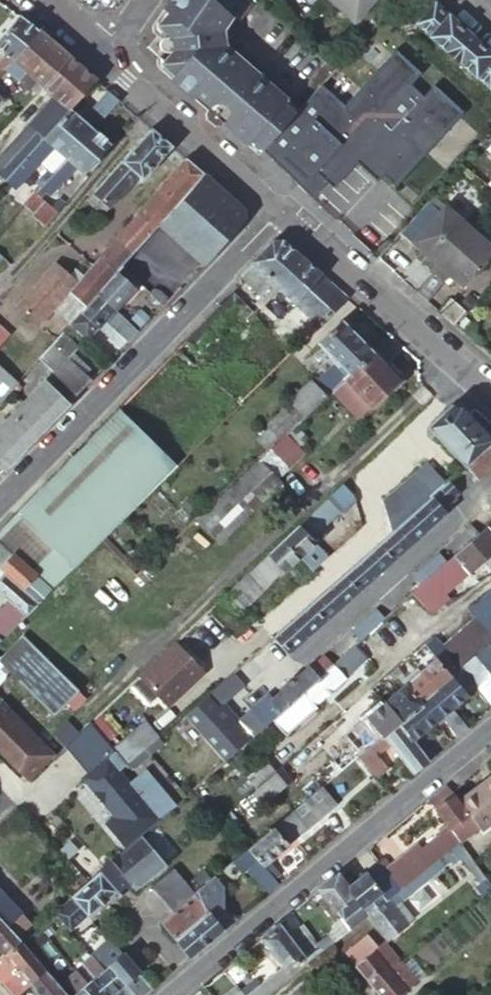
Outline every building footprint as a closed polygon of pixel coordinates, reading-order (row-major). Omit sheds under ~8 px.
[(213,0),(167,0),(161,9),(168,15),(157,27),(162,31),(152,41),(152,55),(161,63),(160,65),(172,76),(170,79),(181,89),(185,85),(222,42),(214,34),(230,16),(213,0)] [(239,21),(248,11),(235,0),(216,0),(239,21)] [(351,19),(368,0),(330,0),(351,19)] [(351,19),(354,22),(373,0),(368,0),(351,19)] [(432,0),(426,0),(422,5),(427,9),(418,20),(432,33),(431,34),(475,74),(476,72),(490,85),(490,84),(490,52),(432,0)] [(37,30),(18,15),(0,35),(0,73),(1,72),(10,61),(37,30)] [(41,87),(68,57),(37,30),(10,61),(25,73),(19,80),(28,88),(34,81),(41,87)] [(276,89),(222,42),(185,85),(215,111),(217,112),(238,130),(276,89)] [(421,72),(395,48),(346,100),(323,79),(297,108),(271,137),(261,147),(260,149),(311,197),(326,180),(328,178),(332,182),(358,153),(381,173),(394,185),(463,111),(434,84),(423,96),(410,84),(421,72)] [(68,109),(94,81),(68,57),(41,87),(67,111),(68,109)] [(157,68),(170,79),(172,76),(160,65),(157,68)] [(1,96),(13,83),(1,72),(0,73),(0,97),(1,96)] [(35,95),(41,87),(34,81),(28,88),(35,95)] [(215,111),(185,85),(181,89),(191,98),(194,95),(210,110),(215,111)] [(281,95),(276,89),(238,130),(244,135),(281,95)] [(118,101),(106,90),(87,111),(99,123),(118,101)] [(217,112),(215,111),(210,110),(194,95),(191,98),(213,117),(217,112)] [(297,108),(281,95),(244,135),(248,139),(250,137),(261,147),(271,137),(297,108)] [(60,119),(47,107),(0,159),(0,179),(3,182),(14,170),(24,159),(60,119)] [(92,130),(68,109),(67,111),(60,119),(24,159),(30,165),(33,168),(52,147),(66,160),(92,130)] [(233,136),(238,130),(217,112),(213,117),(233,136)] [(171,146),(150,128),(86,199),(91,203),(97,197),(102,202),(96,208),(102,212),(107,206),(109,207),(137,176),(141,179),(171,146)] [(110,146),(92,130),(66,160),(44,185),(40,189),(24,207),(33,214),(31,217),(38,223),(34,228),(39,233),(64,205),(58,199),(51,207),(41,198),(46,194),(49,197),(76,167),(84,175),(110,146)] [(244,135),(238,130),(233,136),(239,141),(244,135)] [(248,139),(244,135),(239,141),(244,144),(248,139)] [(248,139),(260,149),(261,147),(250,137),(248,139)] [(248,139),(244,144),(255,155),(260,149),(248,139)] [(332,182),(328,178),(326,180),(332,186),(355,160),(376,179),(381,173),(358,153),(332,182)] [(30,165),(24,159),(14,170),(20,176),(30,165)] [(113,241),(91,265),(108,280),(114,273),(120,266),(136,248),(158,224),(158,223),(203,174),(185,159),(113,241)] [(20,176),(14,170),(3,182),(1,184),(7,189),(2,194),(6,198),(11,193),(16,197),(28,183),(20,176)] [(244,210),(203,174),(158,223),(158,224),(202,265),(209,258),(244,222),(244,210)] [(40,189),(44,185),(40,180),(35,184),(40,189)] [(415,258),(432,272),(470,229),(444,206),(429,223),(412,243),(421,251),(415,258)] [(429,223),(417,212),(400,232),(412,243),(429,223)] [(432,272),(443,282),(444,282),(449,287),(455,286),(458,283),(463,287),(490,255),(490,247),(470,229),(432,272)] [(317,328),(347,299),(281,242),(270,242),(238,275),(259,296),(272,283),(317,328)] [(108,280),(91,265),(75,283),(55,264),(18,305),(36,322),(65,290),(73,298),(58,315),(69,324),(97,292),(108,280)] [(114,273),(108,280),(97,292),(115,309),(132,291),(114,273)] [(97,292),(69,324),(68,324),(85,340),(115,309),(97,292)] [(442,313),(452,321),(463,309),(453,301),(442,313)] [(109,324),(128,342),(138,331),(120,314),(109,324)] [(347,376),(371,352),(340,320),(316,343),(347,376)] [(52,343),(66,357),(80,343),(65,328),(52,343)] [(46,378),(71,400),(90,381),(66,357),(52,343),(41,354),(38,358),(52,372),(46,378)] [(339,383),(330,391),(357,420),(398,380),(371,352),(347,376),(342,380),(339,383)] [(9,391),(17,382),(0,367),(0,402),(9,391)] [(330,391),(339,383),(331,375),(317,389),(310,382),(287,404),(289,405),(266,427),(269,430),(280,440),(286,435),(295,426),(330,391)] [(3,470),(71,400),(46,378),(22,403),(0,426),(0,466),(3,470)] [(447,409),(427,427),(463,466),(490,441),(490,440),(468,415),(459,406),(450,405),(447,409)] [(35,608),(104,540),(176,466),(118,409),(38,491),(0,530),(0,573),(35,608)] [(306,438),(295,426),(286,435),(297,447),(306,438)] [(280,440),(269,430),(261,437),(272,448),(274,446),(280,440)] [(274,446),(289,462),(290,464),(302,452),(297,447),(286,435),(280,440),(274,446)] [(463,466),(476,480),(490,467),(490,441),(463,466)] [(260,460),(275,475),(289,462),(274,446),(272,448),(260,460)] [(197,520),(204,527),(219,543),(281,483),(275,475),(260,460),(197,520)] [(383,503),(392,530),(410,514),(444,483),(426,463),(383,503)] [(457,494),(446,482),(444,483),(410,514),(423,529),(439,515),(441,518),(448,512),(443,506),(457,494)] [(332,492),(325,500),(332,508),(335,511),(336,513),(340,517),(354,504),(352,497),(340,485),(332,492)] [(310,538),(330,519),(336,513),(335,511),(332,508),(325,500),(282,540),(298,558),(314,543),(310,538)] [(405,545),(423,529),(410,514),(392,530),(405,545)] [(197,520),(167,549),(173,556),(204,527),(197,520)] [(490,556),(490,524),(484,530),(473,540),(463,549),(452,559),(442,568),(440,570),(429,580),(416,591),(415,592),(412,595),(431,616),(447,601),(443,597),(467,576),(469,575),(490,556)] [(388,561),(405,545),(392,530),(385,536),(375,546),(388,561)] [(283,573),(298,558),(282,540),(249,572),(264,588),(282,571),(283,573)] [(314,543),(298,558),(312,572),(328,558),(314,543)] [(371,576),(388,561),(375,546),(367,552),(357,561),(371,576)] [(409,582),(416,591),(429,580),(440,570),(442,568),(435,560),(409,582)] [(357,561),(344,573),(340,577),(353,593),(371,576),(357,561)] [(249,572),(231,590),(247,607),(265,589),(264,588),(249,572)] [(35,608),(0,573),(0,597),(6,604),(0,610),(0,642),(35,608)] [(340,577),(330,586),(323,592),(337,607),(353,593),(340,577)] [(490,591),(468,608),(470,613),(473,617),(490,637),(490,636),(490,591)] [(337,607),(323,592),(306,607),(320,622),(337,607)] [(320,622),(306,607),(290,622),(304,637),(320,622)] [(348,637),(355,646),(365,636),(368,635),(377,626),(379,624),(372,616),(348,637)] [(455,666),(490,637),(473,617),(439,646),(455,666)] [(290,622),(270,640),(284,655),(304,637),(290,622)] [(52,714),(76,691),(23,636),(1,657),(12,669),(10,670),(52,714)] [(457,669),(455,666),(439,646),(431,637),(421,646),(432,660),(417,673),(432,691),(434,689),(457,669)] [(174,643),(138,677),(168,708),(203,674),(174,643)] [(484,646),(472,656),(490,678),(490,655),(484,646)] [(313,683),(268,723),(282,739),(312,711),(310,708),(342,681),(341,679),(361,661),(351,649),(341,658),(328,670),(313,683)] [(3,680),(2,678),(10,670),(12,669),(1,657),(0,656),(0,683),(3,680)] [(472,656),(459,667),(476,687),(490,705),(490,678),(472,656)] [(320,661),(305,674),(313,683),(328,670),(320,661)] [(450,708),(476,687),(459,667),(457,669),(434,689),(450,708)] [(390,672),(395,678),(399,674),(394,668),(390,672)] [(395,678),(402,686),(417,673),(414,669),(403,678),(399,674),(395,678)] [(390,672),(386,675),(391,681),(395,678),(390,672)] [(250,709),(264,726),(268,723),(313,683),(305,674),(304,673),(283,692),(281,690),(265,704),(261,699),(250,709)] [(417,673),(402,686),(417,703),(432,691),(417,673)] [(226,679),(208,696),(216,705),(220,701),(235,689),(226,679)] [(402,686),(379,705),(395,722),(413,707),(417,703),(402,686)] [(456,736),(467,727),(450,708),(434,689),(432,691),(417,703),(432,722),(433,723),(440,717),(444,722),(456,736)] [(208,696),(185,716),(205,738),(232,714),(220,701),(216,705),(208,696)] [(8,748),(33,772),(28,778),(26,780),(27,780),(55,752),(0,700),(0,748),(8,748)] [(395,722),(427,760),(433,755),(422,742),(417,735),(432,722),(417,703),(413,707),(395,722)] [(395,722),(379,705),(348,731),(363,749),(379,736),(390,726),(395,722)] [(232,714),(205,738),(225,762),(252,737),(232,714)] [(437,728),(444,722),(440,717),(433,723),(437,728)] [(144,722),(114,749),(128,765),(158,738),(144,722)] [(386,744),(411,773),(427,760),(395,722),(390,726),(379,736),(386,744)] [(422,742),(437,728),(433,723),(432,722),(417,735),(422,742)] [(126,849),(142,835),(172,812),(171,810),(177,804),(147,771),(131,784),(121,773),(128,767),(90,723),(66,745),(91,774),(84,779),(117,819),(108,827),(126,849)] [(357,755),(376,777),(387,768),(374,753),(386,744),(379,736),(363,749),(357,755)] [(28,778),(33,772),(8,748),(0,748),(0,750),(28,778)] [(333,797),(353,782),(354,783),(368,772),(358,758),(323,785),(333,797)] [(254,787),(273,771),(263,759),(244,775),(254,787)] [(261,805),(285,785),(275,774),(251,794),(261,805)] [(457,801),(477,825),(481,831),(490,822),(490,774),(457,801)] [(425,800),(433,810),(452,795),(450,793),(444,784),(425,800)] [(321,785),(246,849),(261,865),(268,860),(306,827),(307,829),(337,804),(321,785)] [(477,825),(457,801),(452,795),(433,810),(446,826),(457,841),(477,825)] [(247,842),(258,833),(252,825),(240,835),(247,842)] [(441,854),(457,841),(446,826),(437,833),(438,834),(421,848),(416,843),(403,854),(418,873),(441,854)] [(126,849),(110,862),(130,887),(134,892),(167,866),(142,835),(126,849)] [(261,865),(246,849),(232,861),(241,873),(245,869),(262,888),(266,894),(278,884),(272,879),(261,865)] [(377,863),(346,887),(367,914),(368,913),(374,922),(387,938),(407,922),(406,920),(413,914),(401,899),(447,862),(441,854),(418,873),(399,888),(398,889),(377,863)] [(418,873),(403,854),(384,869),(399,888),(418,873)] [(268,860),(261,865),(272,879),(280,873),(268,860)] [(110,862),(86,882),(69,896),(85,915),(86,915),(115,891),(119,896),(130,887),(110,862)] [(172,911),(193,894),(195,893),(175,869),(153,887),(172,911)] [(340,917),(349,929),(367,914),(346,887),(336,874),(317,890),(340,917)] [(159,922),(189,958),(236,919),(215,894),(222,889),(212,878),(195,893),(193,894),(172,911),(159,922)] [(66,897),(77,887),(72,881),(61,891),(66,897)] [(14,939),(29,925),(0,893),(0,923),(14,939)] [(85,915),(69,896),(52,913),(70,933),(88,917),(86,915),(85,915)] [(303,953),(309,961),(349,929),(340,917),(325,936),(315,944),(303,953)] [(18,943),(14,939),(0,923),(0,950),(4,955),(18,943)] [(309,961),(303,953),(288,936),(277,923),(258,939),(281,965),(257,985),(253,980),(240,991),(235,985),(222,994),(267,994),(309,961)] [(288,936),(303,953),(315,944),(300,926),(288,936)] [(386,939),(379,944),(369,931),(348,948),(385,994),(399,994),(418,980),(386,939)] [(151,989),(108,940),(90,956),(103,971),(108,966),(123,983),(134,994),(144,994),(151,989)] [(3,983),(13,994),(19,994),(23,992),(31,985),(45,973),(20,945),(18,943),(4,955),(0,958),(0,965),(8,959),(16,969),(8,975),(4,981),(3,983)] [(123,983),(108,966),(103,971),(90,956),(81,964),(82,966),(93,979),(90,981),(103,994),(134,994),(123,983)] [(4,981),(8,975),(16,969),(8,959),(0,965),(0,977),(4,981)] [(82,966),(73,973),(80,980),(82,979),(86,984),(90,981),(93,979),(82,966)] [(45,973),(31,985),(40,994),(65,994),(45,973)] [(73,994),(103,994),(90,981),(86,984),(82,979),(80,980),(73,973),(62,982),(73,994)]
